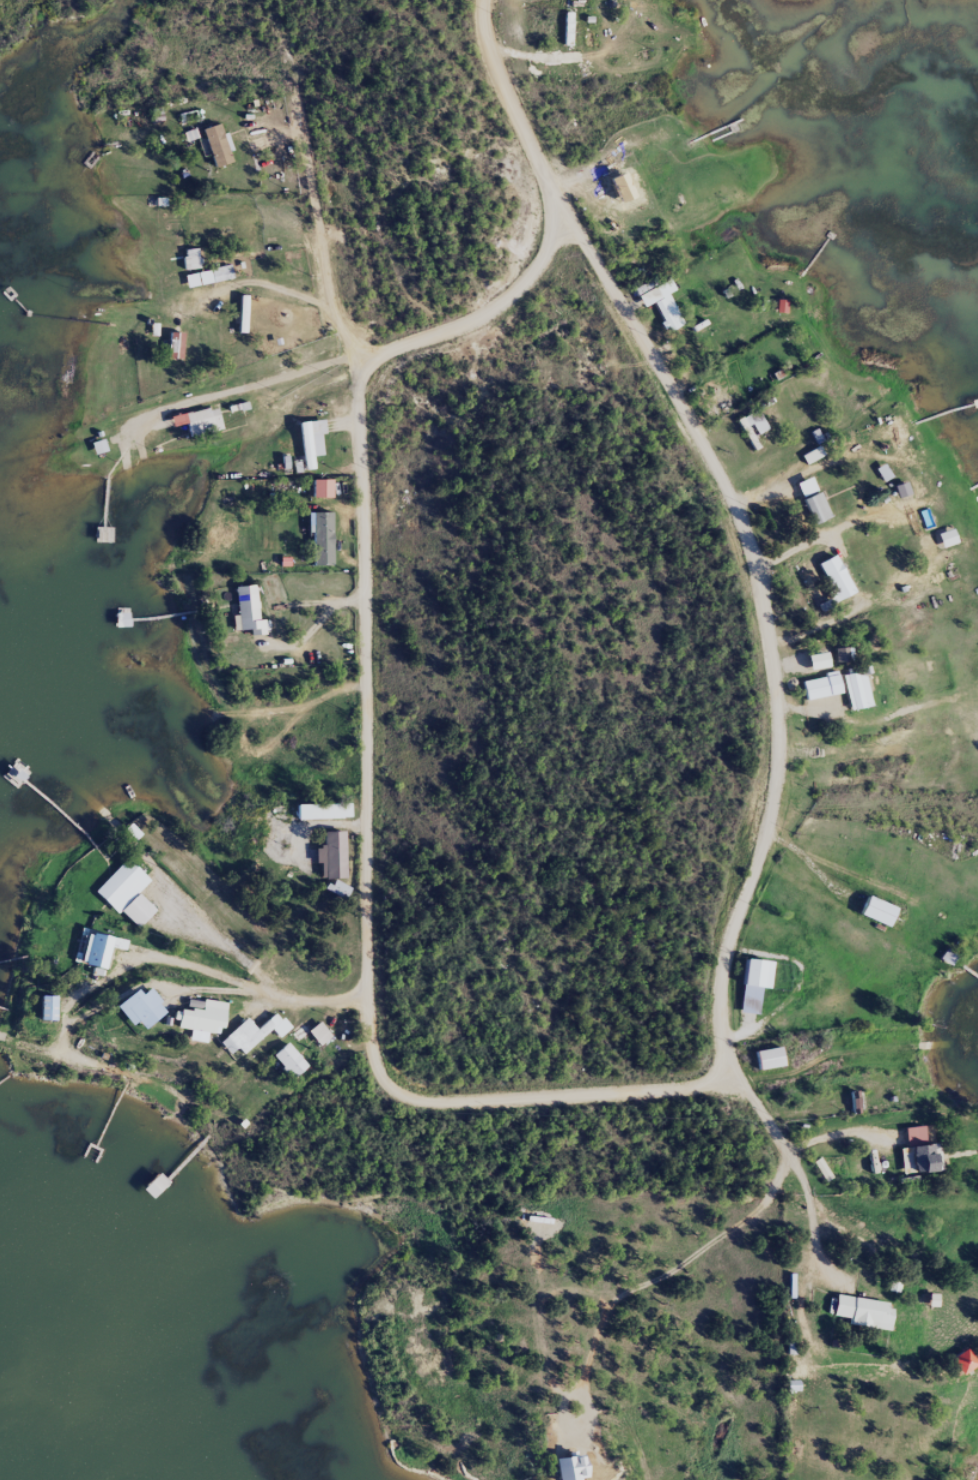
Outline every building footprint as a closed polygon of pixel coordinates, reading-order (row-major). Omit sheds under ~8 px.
[(559,52),(569,52),(570,20),(560,19),(559,52)] [(200,135),(208,174),(225,170),(217,131),(200,135)] [(179,257),(181,277),(197,275),(195,256),(179,257)] [(230,286),(227,273),(180,283),(183,296),(230,286)] [(629,295),(637,314),(649,310),(661,339),(676,333),(663,300),(669,298),(665,287),(648,293),(646,289),(629,295)] [(243,340),(244,303),(235,303),(233,340),(243,340)] [(181,340),(164,339),(162,366),(179,367),(181,340)] [(164,423),(166,433),(182,430),(184,442),(217,436),(213,415),(164,423)] [(301,478),(310,476),(309,464),(319,462),(316,441),(321,440),(320,427),(294,430),(301,478)] [(819,464),(814,454),(798,463),(803,473),(819,464)] [(872,476),(879,489),(887,485),(880,471),(872,476)] [(794,489),(807,532),(824,527),(811,484),(794,489)] [(308,505),(327,505),(327,487),(308,487),(308,505)] [(906,500),(901,489),(890,494),(895,505),(906,500)] [(307,539),(308,573),(327,573),(326,519),(306,520),(306,539),(307,539)] [(937,555),(952,551),(949,537),(933,540),(937,555)] [(849,602),(835,562),(816,568),(828,600),(827,600),(830,609),(849,602)] [(255,627),(253,592),(231,594),(233,623),(229,623),(230,638),(246,636),(247,643),(263,641),(261,627),(255,627)] [(828,656),(830,670),(843,668),(840,654),(828,656)] [(822,674),(819,659),(800,663),(803,678),(822,674)] [(837,683),(846,718),(866,713),(857,677),(837,683)] [(797,688),(801,708),(837,700),(832,680),(797,688)] [(292,827),(349,826),(349,811),(291,812),(292,827)] [(342,886),(341,839),(319,840),(320,854),(310,855),(311,870),(317,870),(317,886),(342,886)] [(147,889),(123,867),(93,899),(134,937),(153,917),(135,901),(147,889)] [(349,893),(331,887),(327,899),(346,905),(349,893)] [(853,923),(883,935),(890,915),(860,904),(853,923)] [(83,940),(77,971),(88,973),(87,982),(100,985),(106,955),(121,958),(123,948),(83,940)] [(763,969),(740,967),(735,1020),(754,1021),(756,995),(761,996),(763,969)] [(157,1019),(150,1012),(153,1009),(142,995),(133,1003),(127,997),(107,1014),(123,1033),(128,1029),(135,1037),(157,1019)] [(35,1028),(50,1028),(51,1004),(35,1003),(35,1028)] [(219,1010),(196,1007),(194,1020),(171,1016),(168,1035),(183,1038),(181,1048),(199,1050),(201,1041),(214,1043),(219,1010)] [(251,1037),(241,1025),(213,1050),(224,1062),(231,1055),(238,1063),(267,1038),(275,1046),(286,1036),(272,1020),(251,1037)] [(303,1038),(314,1054),(326,1045),(316,1029),(303,1038)] [(267,1063),(288,1086),(303,1073),(283,1049),(267,1063)] [(777,1074),(774,1055),(750,1058),(753,1078),(777,1074)] [(844,1333),(883,1338),(887,1310),(831,1303),(828,1323),(845,1325),(844,1333)] [(972,1372),(962,1356),(944,1366),(954,1383),(972,1372)] [(551,1479),(577,1479),(576,1465),(550,1466),(551,1479)]
